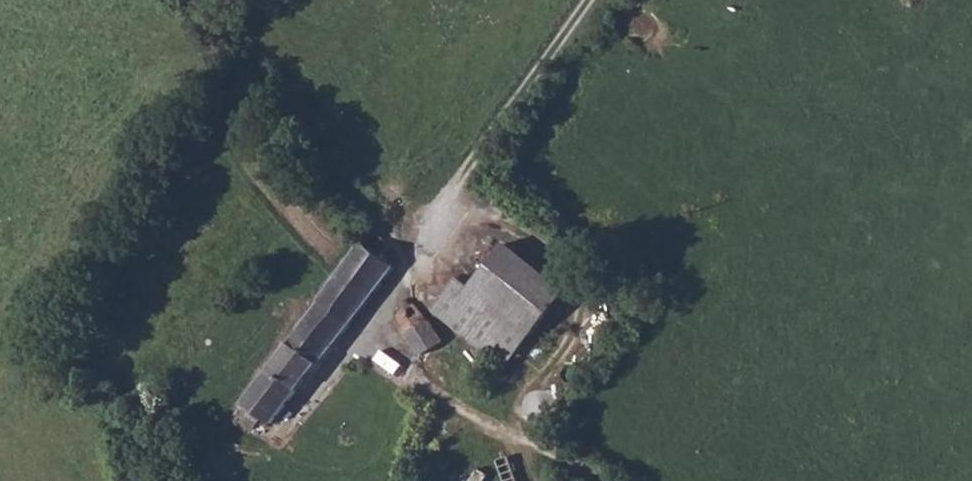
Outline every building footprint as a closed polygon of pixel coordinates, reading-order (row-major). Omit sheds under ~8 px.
[(235,410),(236,411),(240,415),(236,420),(234,426),(244,434),(253,424),(261,431),(261,438),(263,444),(269,447),(275,447),(278,444),(294,422),(278,410),(388,270),(376,260),(384,247),(365,234),(312,305),(314,308),(235,410)] [(500,369),(527,334),(558,292),(498,246),(466,288),(453,279),(426,313),(500,369)] [(435,348),(406,309),(404,314),(402,318),(397,329),(419,367),(435,348)]
